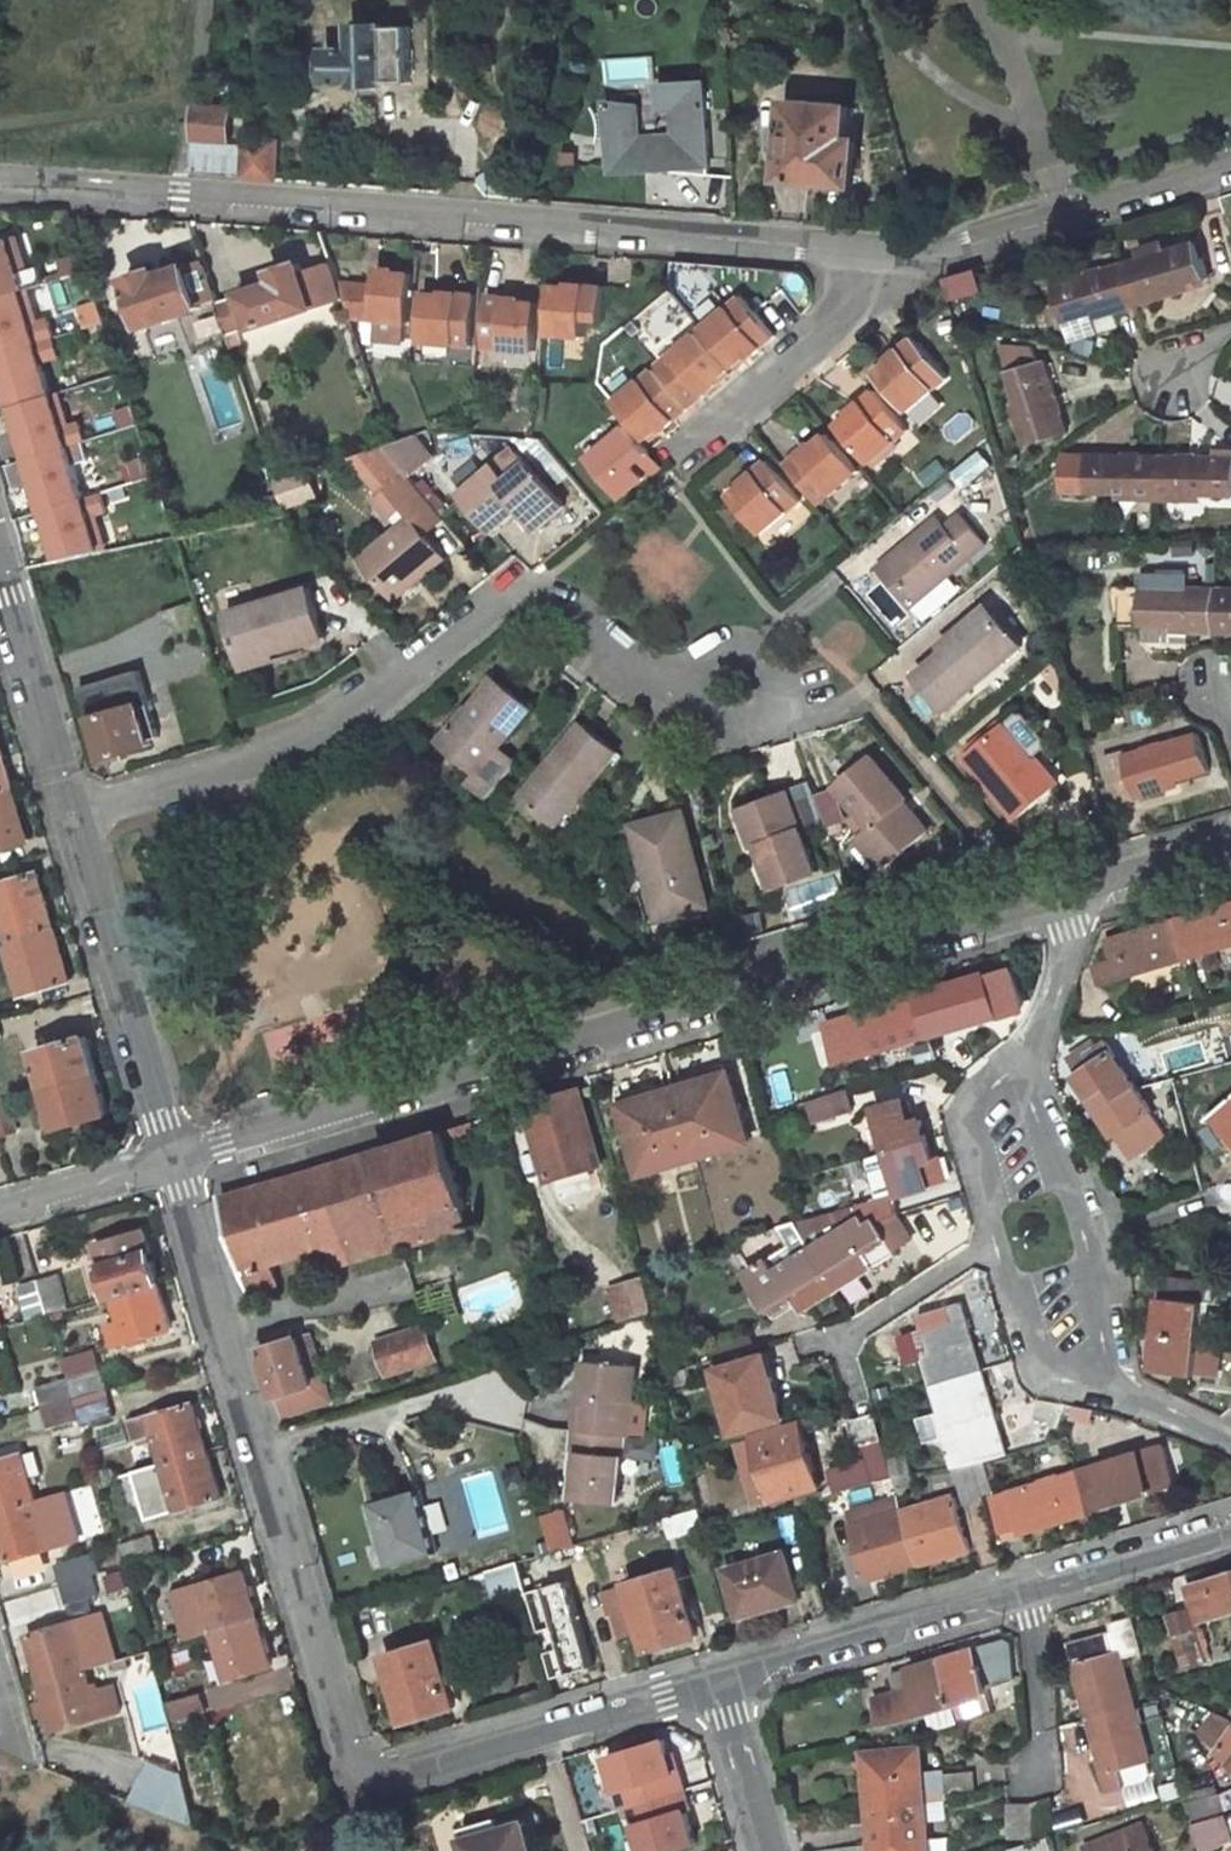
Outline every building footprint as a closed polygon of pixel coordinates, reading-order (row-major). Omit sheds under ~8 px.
[(352,87),(383,87),(383,84),(411,85),(410,29),(384,29),(384,26),(353,26),(353,51),(326,51),(326,84),(352,85),(352,87)] [(647,170),(710,167),(708,148),(713,147),(708,82),(660,84),(662,112),(673,111),(674,134),(644,135),(642,113),(642,104),(625,105),(625,101),(608,102),(612,175),(647,173),(647,170)] [(853,186),(856,143),(845,141),(849,109),(789,104),(781,181),(853,186)] [(192,139),(228,141),(231,108),(196,107),(195,120),(193,120),(192,139)] [(662,112),(642,113),(644,135),(674,134),(673,111),(662,112)] [(218,173),(277,178),(279,143),(248,141),(247,151),(220,150),(218,173)] [(35,268),(26,237),(0,245),(0,279),(35,268)] [(1164,291),(1209,278),(1198,240),(1124,263),(1137,306),(1165,297),(1164,291)] [(275,284),(216,303),(219,313),(232,350),(242,347),(236,336),(342,299),(335,281),(329,263),(300,274),(296,263),(272,274),(275,284)] [(1064,320),(1111,306),(1113,313),(1137,306),(1124,263),(1053,284),(1064,320)] [(186,267),(157,278),(154,270),(127,280),(143,328),(200,310),(198,306),(209,302),(213,314),(219,313),(216,303),(203,266),(187,272),(186,267)] [(348,317),(405,323),(409,272),(391,271),(392,267),(373,266),(371,285),(335,281),(342,299),(348,317)] [(947,300),(981,291),(973,269),(941,278),(947,300)] [(555,284),(550,333),(585,335),(587,316),(603,317),(606,284),(573,281),(573,286),(555,284)] [(423,292),(418,341),(471,346),(475,293),(441,291),(440,294),(423,292)] [(483,346),(536,351),(540,302),(523,301),(523,297),(488,294),(483,346)] [(747,298),(706,330),(737,369),(749,358),(751,360),(778,338),(747,298)] [(692,405),(720,384),(719,382),(732,372),(702,333),(661,365),(692,405)] [(883,376),(913,413),(950,383),(918,342),(894,361),(897,365),(883,376)] [(1064,432),(1043,360),(1031,364),(1028,353),(1009,359),(1012,368),(1007,370),(1022,419),(1015,421),(1022,446),(1064,432)] [(657,369),(618,399),(650,439),(663,428),(662,427),(687,407),(657,369)] [(842,426),(873,464),(911,432),(879,393),(854,413),(856,416),(842,426)] [(622,499),(648,477),(639,465),(654,452),(632,423),(589,458),(622,499)] [(863,472),(834,435),(819,447),(816,444),(791,464),(822,504),(863,472)] [(654,452),(639,465),(648,477),(664,464),(654,452)] [(1161,453),(1084,453),(1084,456),(1064,456),(1063,488),(1133,490),(1132,499),(1160,499),(1161,453)] [(1230,494),(1230,454),(1161,453),(1160,499),(1188,499),(1188,492),(1230,494)] [(501,538),(526,516),(537,529),(565,505),(528,461),(509,477),(498,463),(463,492),(501,538)] [(735,496),(765,533),(803,502),(772,462),(747,481),(750,485),(735,496)] [(307,472),(277,481),(286,507),(316,497),(307,472)] [(407,520),(362,558),(395,598),(444,557),(424,533),(441,518),(405,475),(373,502),(387,519),(399,509),(407,520)] [(922,600),(988,547),(962,516),(947,528),(940,519),(891,558),(922,600)] [(450,523),(437,530),(450,554),(463,546),(450,523)] [(881,565),(914,607),(922,600),(891,558),(881,565)] [(1117,625),(1188,626),(1188,632),(1216,633),(1216,589),(1161,588),(1161,577),(1141,576),(1140,588),(1118,587),(1117,625)] [(273,653),(295,646),(323,638),(308,587),(226,612),(239,655),(271,646),(273,653)] [(1216,589),(1216,633),(1230,633),(1230,589),(1216,589)] [(166,632),(200,622),(194,602),(160,613),(166,632)] [(999,603),(930,659),(935,666),(995,617),(1016,642),(1025,634),(999,603)] [(951,711),(1024,651),(1016,642),(995,617),(935,666),(922,677),(951,711)] [(243,669),(297,654),(295,646),(273,653),(271,646),(239,655),(243,669)] [(77,690),(87,724),(92,723),(103,758),(150,745),(149,742),(160,739),(136,670),(77,690)] [(503,747),(535,710),(499,679),(472,710),(470,709),(443,739),(480,772),(473,781),(490,796),(519,762),(503,747)] [(560,824),(620,751),(587,721),(525,795),(560,824)] [(970,757),(1022,818),(1061,786),(1009,725),(970,757)] [(1196,732),(1122,757),(1127,776),(1110,781),(1117,802),(1135,795),(1136,798),(1161,790),(1160,784),(1207,770),(1196,732)] [(840,783),(876,827),(869,834),(892,863),(931,831),(907,803),(912,799),(875,755),(840,783)] [(0,756),(0,793),(10,790),(0,756)] [(26,841),(10,790),(0,793),(0,848),(26,841)] [(768,849),(781,887),(820,872),(790,792),(744,809),(760,852),(768,849)] [(814,794),(800,799),(808,822),(823,817),(814,794)] [(712,907),(686,810),(634,826),(649,881),(660,878),(670,919),(712,907)] [(861,839),(885,869),(892,863),(869,834),(861,839)] [(781,887),(768,849),(760,852),(773,890),(781,887)] [(36,873),(0,884),(0,936),(3,944),(53,930),(36,873)] [(649,881),(660,921),(670,919),(660,878),(649,881)] [(1230,944),(1230,901),(1176,917),(1189,956),(1230,944)] [(1098,982),(1189,956),(1176,917),(1104,937),(1111,960),(1093,965),(1098,982)] [(3,944),(18,997),(69,982),(53,930),(3,944)] [(929,1034),(1001,1013),(999,1010),(1023,1003),(1012,968),(953,985),(952,981),(917,992),(929,1034)] [(873,1051),(929,1034),(917,992),(880,1004),(881,1007),(825,1023),(836,1058),(856,1051),(854,1044),(869,1039),(873,1051)] [(85,1038),(34,1053),(46,1090),(97,1075),(85,1038)] [(1135,1087),(1114,1053),(1105,1058),(1096,1041),(1071,1057),(1080,1072),(1076,1074),(1091,1099),(1109,1088),(1116,1098),(1135,1087)] [(673,1086),(693,1156),(747,1140),(726,1070),(673,1086)] [(46,1090),(58,1128),(109,1113),(97,1075),(46,1090)] [(620,1102),(642,1172),(693,1156),(673,1086),(620,1102)] [(812,1121),(852,1108),(845,1086),(804,1098),(812,1121)] [(1161,1129),(1135,1087),(1116,1098),(1109,1088),(1091,1099),(1113,1133),(1124,1127),(1135,1146),(1161,1129)] [(600,1168),(577,1092),(524,1108),(548,1182),(600,1168)] [(1230,1136),(1230,1095),(1209,1114),(1230,1136)] [(873,1106),(886,1149),(927,1137),(922,1119),(910,1122),(903,1097),(873,1106)] [(16,1129),(7,1101),(0,1103),(0,1134),(16,1129)] [(457,1128),(375,1152),(398,1226),(404,1247),(472,1227),(446,1142),(460,1138),(457,1128)] [(927,1137),(886,1149),(899,1193),(947,1179),(939,1153),(933,1155),(927,1137)] [(228,1196),(220,1199),(248,1292),(278,1283),(272,1262),(332,1246),(398,1226),(375,1152),(228,1196)] [(891,1193),(862,1203),(864,1210),(867,1220),(871,1219),(897,1212),(891,1193)] [(836,1289),(894,1253),(871,1219),(867,1220),(864,1210),(823,1237),(816,1226),(803,1234),(836,1289)] [(803,1234),(794,1219),(778,1224),(790,1240),(744,1269),(770,1309),(789,1295),(800,1312),(836,1289),(803,1234)] [(338,1266),(404,1247),(398,1226),(332,1246),(338,1266)] [(113,1298),(156,1285),(159,1285),(144,1233),(96,1247),(110,1299),(113,1298)] [(1198,1336),(1204,1278),(1161,1274),(1154,1330),(1198,1336)] [(67,1306),(57,1275),(38,1281),(48,1312),(67,1306)] [(1204,1278),(1198,1336),(1210,1337),(1215,1338),(1220,1280),(1204,1278)] [(620,1322),(651,1312),(644,1279),(610,1289),(620,1322)] [(29,1318),(48,1312),(38,1281),(20,1286),(29,1318)] [(156,1285),(113,1298),(120,1325),(107,1329),(112,1348),(169,1331),(156,1285)] [(915,1328),(931,1382),(981,1367),(961,1297),(917,1311),(921,1326),(915,1328)] [(426,1328),(378,1342),(387,1376),(435,1362),(426,1328)] [(1150,1366),(1194,1374),(1195,1361),(1198,1336),(1154,1330),(1150,1366)] [(333,1401),(311,1331),(260,1346),(282,1416),(333,1401)] [(1212,1362),(1215,1338),(1210,1337),(1198,1336),(1195,1361),(1212,1362)] [(778,1416),(761,1352),(714,1367),(734,1431),(778,1416)] [(74,1399),(105,1390),(99,1369),(94,1353),(63,1362),(68,1379),(74,1399)] [(580,1366),(574,1432),(623,1436),(630,1437),(636,1372),(580,1366)] [(1001,1436),(981,1367),(931,1382),(951,1451),(1001,1436)] [(43,1408),(74,1399),(68,1379),(38,1389),(43,1408)] [(74,1399),(43,1408),(49,1428),(80,1419),(77,1408),(74,1399)] [(83,1426),(115,1417),(108,1399),(77,1408),(80,1419),(83,1426)] [(149,1418),(163,1466),(207,1453),(192,1404),(149,1418)] [(855,1442),(880,1434),(874,1414),(848,1421),(855,1442)] [(813,1484),(795,1421),(752,1433),(773,1497),(813,1484)] [(616,1499),(623,1436),(574,1432),(571,1431),(569,1451),(575,1452),(571,1495),(616,1499)] [(829,1493),(870,1480),(891,1474),(880,1435),(880,1434),(855,1442),(860,1459),(831,1467),(835,1480),(829,1483),(829,1493)] [(1109,1499),(1174,1481),(1164,1444),(1076,1470),(1088,1510),(1111,1503),(1109,1499)] [(177,1510),(221,1497),(207,1453),(163,1466),(177,1510)] [(21,1456),(0,1462),(0,1513),(36,1503),(21,1456)] [(953,1468),(964,1504),(982,1498),(972,1462),(953,1468)] [(1076,1470),(989,1495),(1000,1531),(1062,1514),(1063,1518),(1088,1510),(1076,1470)] [(891,1474),(870,1480),(874,1492),(895,1486),(891,1474)] [(433,1553),(415,1490),(370,1503),(388,1566),(433,1553)] [(902,1510),(918,1563),(969,1548),(952,1495),(902,1510)] [(849,1526),(866,1579),(918,1563),(902,1510),(898,1496),(850,1511),(854,1524),(849,1526)] [(36,1503),(0,1513),(0,1539),(6,1560),(49,1548),(36,1503)] [(545,1516),(557,1553),(578,1546),(566,1509),(545,1516)] [(154,1537),(123,1545),(128,1564),(159,1554),(154,1537)] [(798,1599),(783,1552),(725,1569),(740,1617),(798,1599)] [(62,1583),(95,1574),(89,1555),(56,1564),(62,1583)] [(527,1597),(514,1560),(484,1569),(496,1607),(525,1599),(525,1598),(527,1597)] [(626,1584),(647,1650),(695,1635),(676,1568),(626,1584)] [(1188,1583),(1195,1606),(1199,1620),(1230,1610),(1230,1570),(1188,1583)] [(257,1620),(243,1573),(200,1585),(214,1633),(257,1620)] [(94,1576),(63,1586),(69,1605),(100,1596),(94,1576)] [(1175,1632),(1198,1625),(1201,1624),(1199,1620),(1195,1606),(1169,1613),(1175,1632)] [(171,1614),(180,1643),(195,1639),(188,1616),(187,1610),(171,1614)] [(188,1616),(195,1639),(209,1635),(202,1613),(188,1616)] [(1114,1628),(1069,1642),(1091,1719),(1134,1707),(1120,1655),(1144,1650),(1135,1615),(1112,1621),(1114,1628)] [(72,1623),(80,1648),(100,1642),(93,1617),(72,1623)] [(270,1666),(257,1620),(214,1633),(228,1678),(270,1666)] [(80,1648),(72,1623),(31,1636),(44,1683),(87,1671),(80,1648)] [(1175,1632),(1185,1669),(1208,1662),(1198,1625),(1175,1632)] [(988,1687),(1015,1679),(1011,1643),(1004,1639),(943,1657),(956,1701),(988,1692),(988,1687)] [(452,1706),(433,1640),(382,1656),(402,1721),(452,1706)] [(909,1714),(956,1701),(943,1657),(892,1672),(897,1688),(875,1693),(883,1720),(909,1714)] [(87,1671),(44,1683),(49,1699),(42,1701),(40,1704),(43,1714),(46,1716),(53,1714),(57,1728),(117,1709),(110,1685),(93,1690),(87,1671)] [(198,1693),(170,1701),(175,1721),(204,1710),(198,1693)] [(1134,1707),(1091,1719),(1112,1791),(1127,1785),(1124,1776),(1149,1769),(1146,1759),(1148,1759),(1134,1707)] [(1218,1752),(1230,1763),(1230,1737),(1218,1752)] [(705,1848),(676,1738),(610,1755),(621,1794),(635,1791),(643,1821),(637,1823),(644,1850),(695,1850),(705,1848)] [(868,1752),(872,1798),(925,1795),(923,1779),(920,1748),(868,1752)] [(187,1771),(156,1760),(141,1803),(204,1826),(187,1771)] [(975,1771),(923,1779),(925,1795),(925,1799),(946,1797),(949,1797),(979,1790),(975,1771)] [(1195,1823),(1223,1817),(1218,1792),(1185,1792),(1195,1823)] [(927,1812),(946,1810),(946,1797),(925,1799),(925,1795),(872,1798),(877,1850),(930,1850),(927,1812)] [(1032,1801),(1033,1835),(1055,1832),(1053,1796),(1032,1801)] [(1033,1835),(1032,1801),(1031,1801),(1008,1802),(1010,1837),(1033,1835)] [(526,1820),(502,1827),(499,1816),(463,1826),(470,1850),(535,1850),(526,1820)] [(1143,1825),(1088,1845),(1090,1850),(1154,1850),(1143,1825)] [(1055,1836),(1020,1847),(1022,1850),(1060,1850),(1055,1836)]
